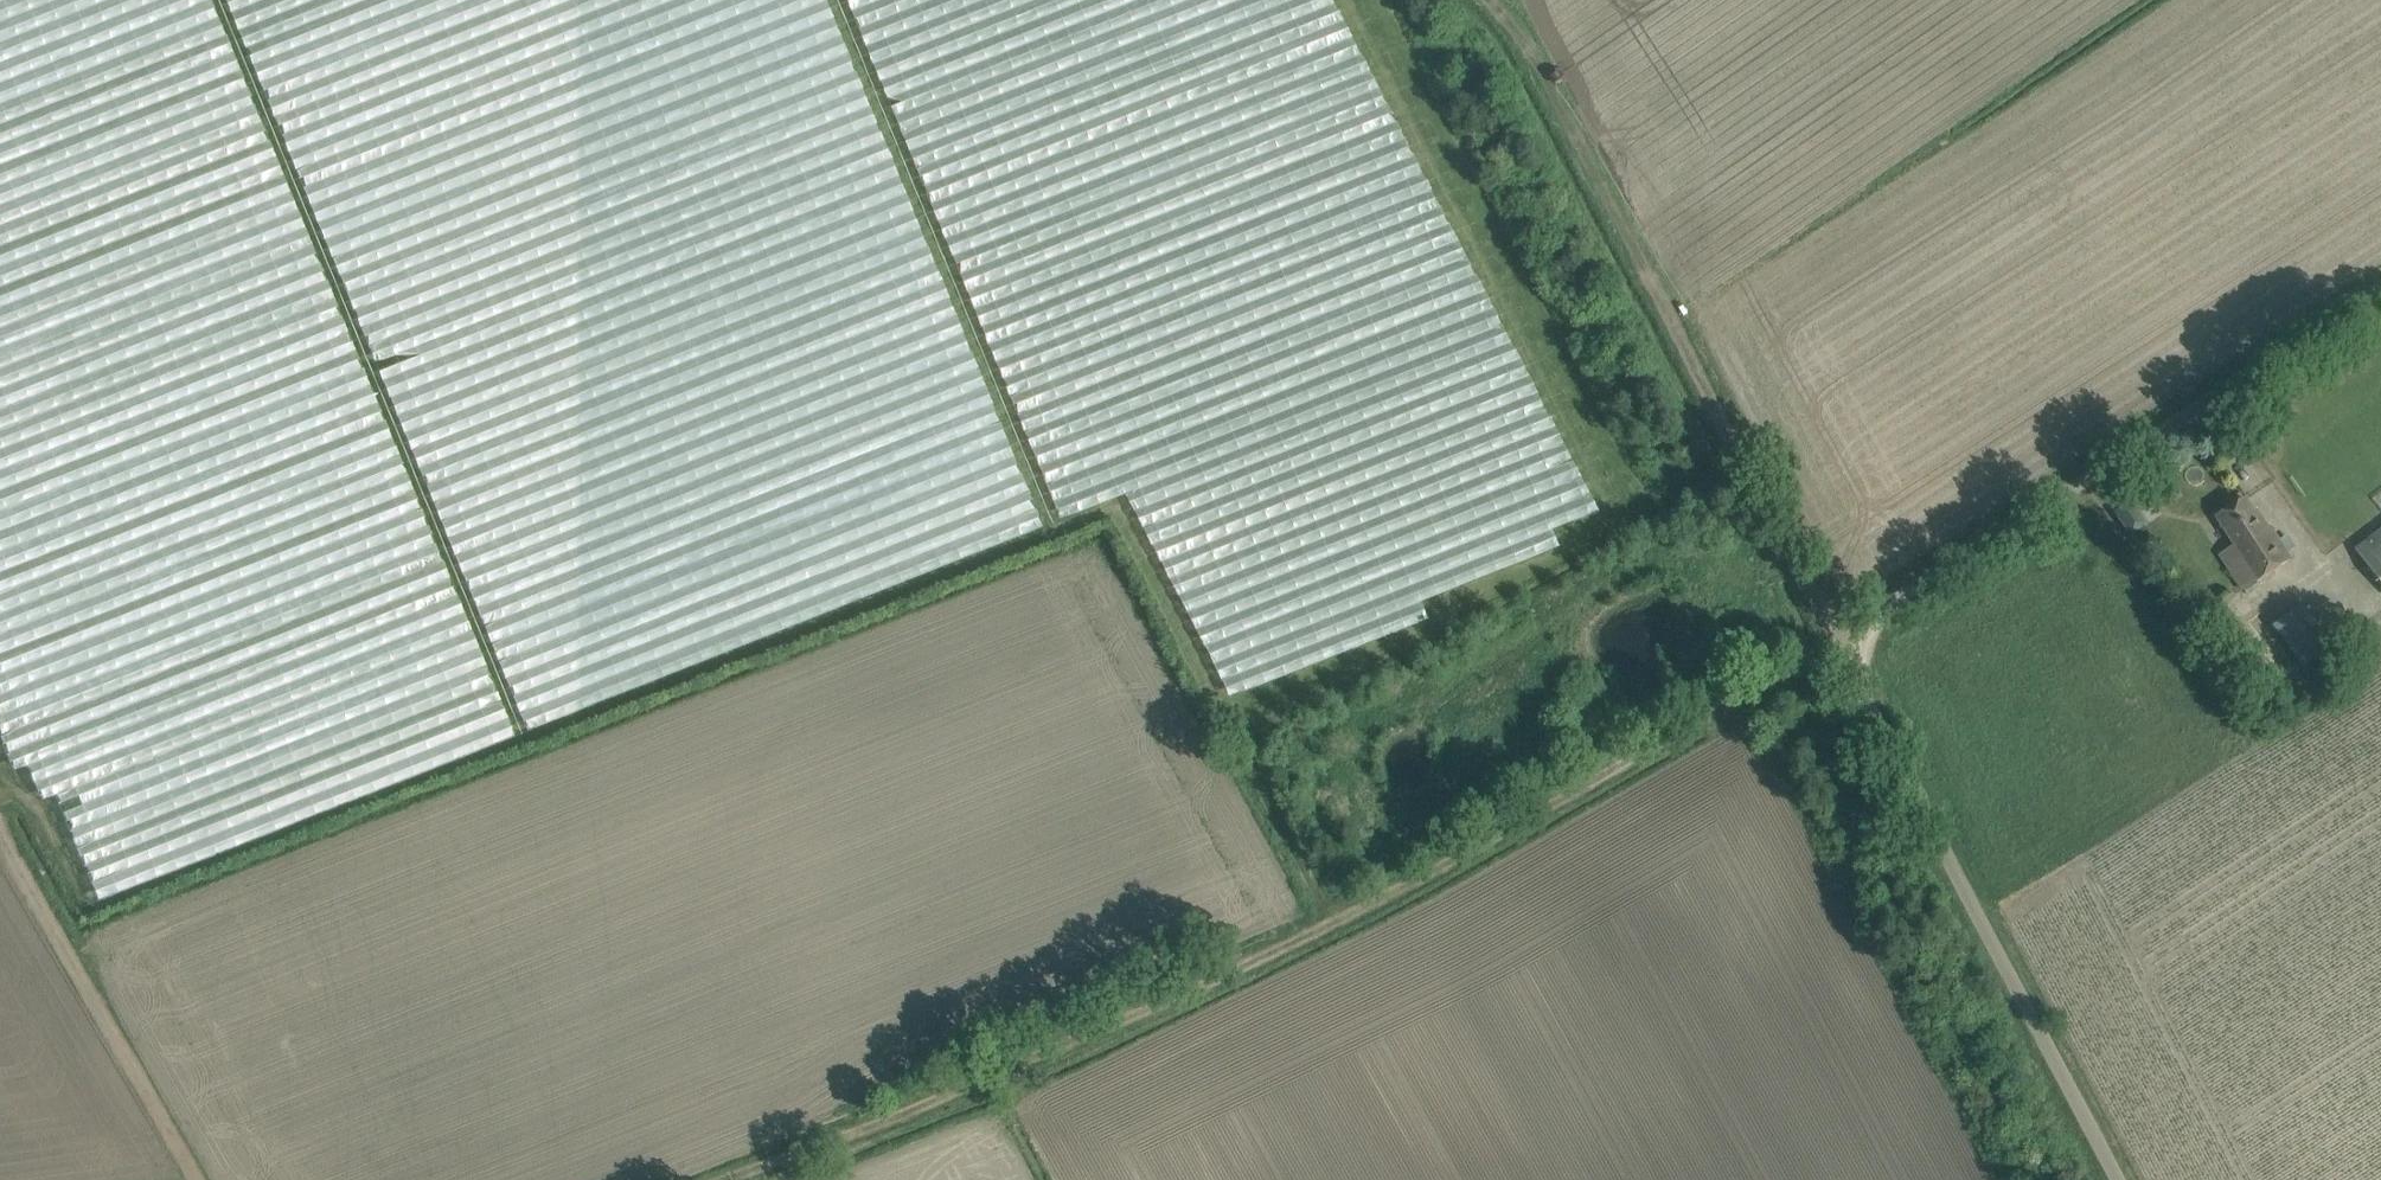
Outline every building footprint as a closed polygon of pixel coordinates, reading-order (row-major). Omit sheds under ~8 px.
[(2291,560),(2282,546),(2269,526),(2267,527),(2257,510),(2254,512),(2246,499),(2217,517),(2236,545),(2221,555),(2243,590),(2291,560)] [(2380,585),(2380,531),(2356,551),(2380,585)] [(2306,669),(2336,648),(2305,604),(2275,625),(2306,669)]
